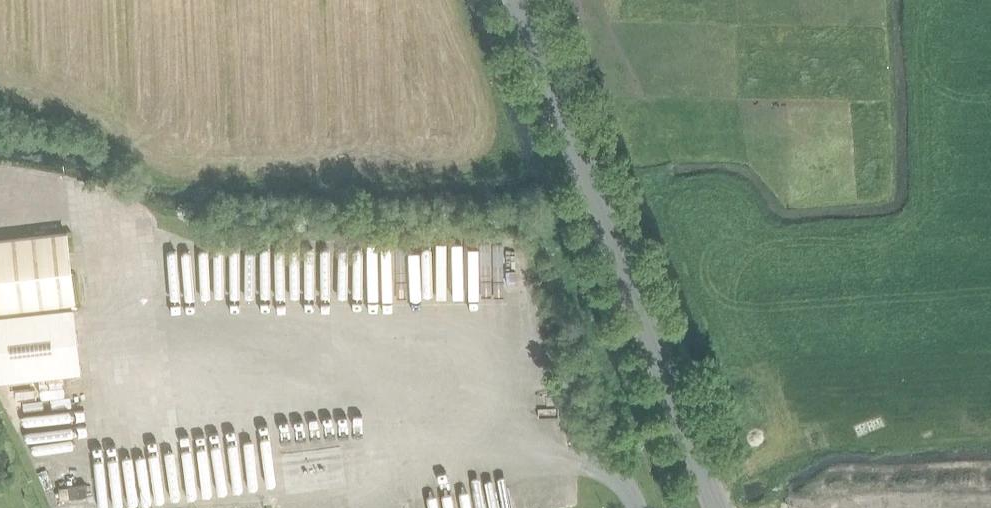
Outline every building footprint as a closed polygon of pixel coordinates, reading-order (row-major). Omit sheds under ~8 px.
[(39,378),(41,398),(65,395),(63,375),(80,374),(74,310),(75,309),(68,235),(0,241),(0,381),(39,378)]
